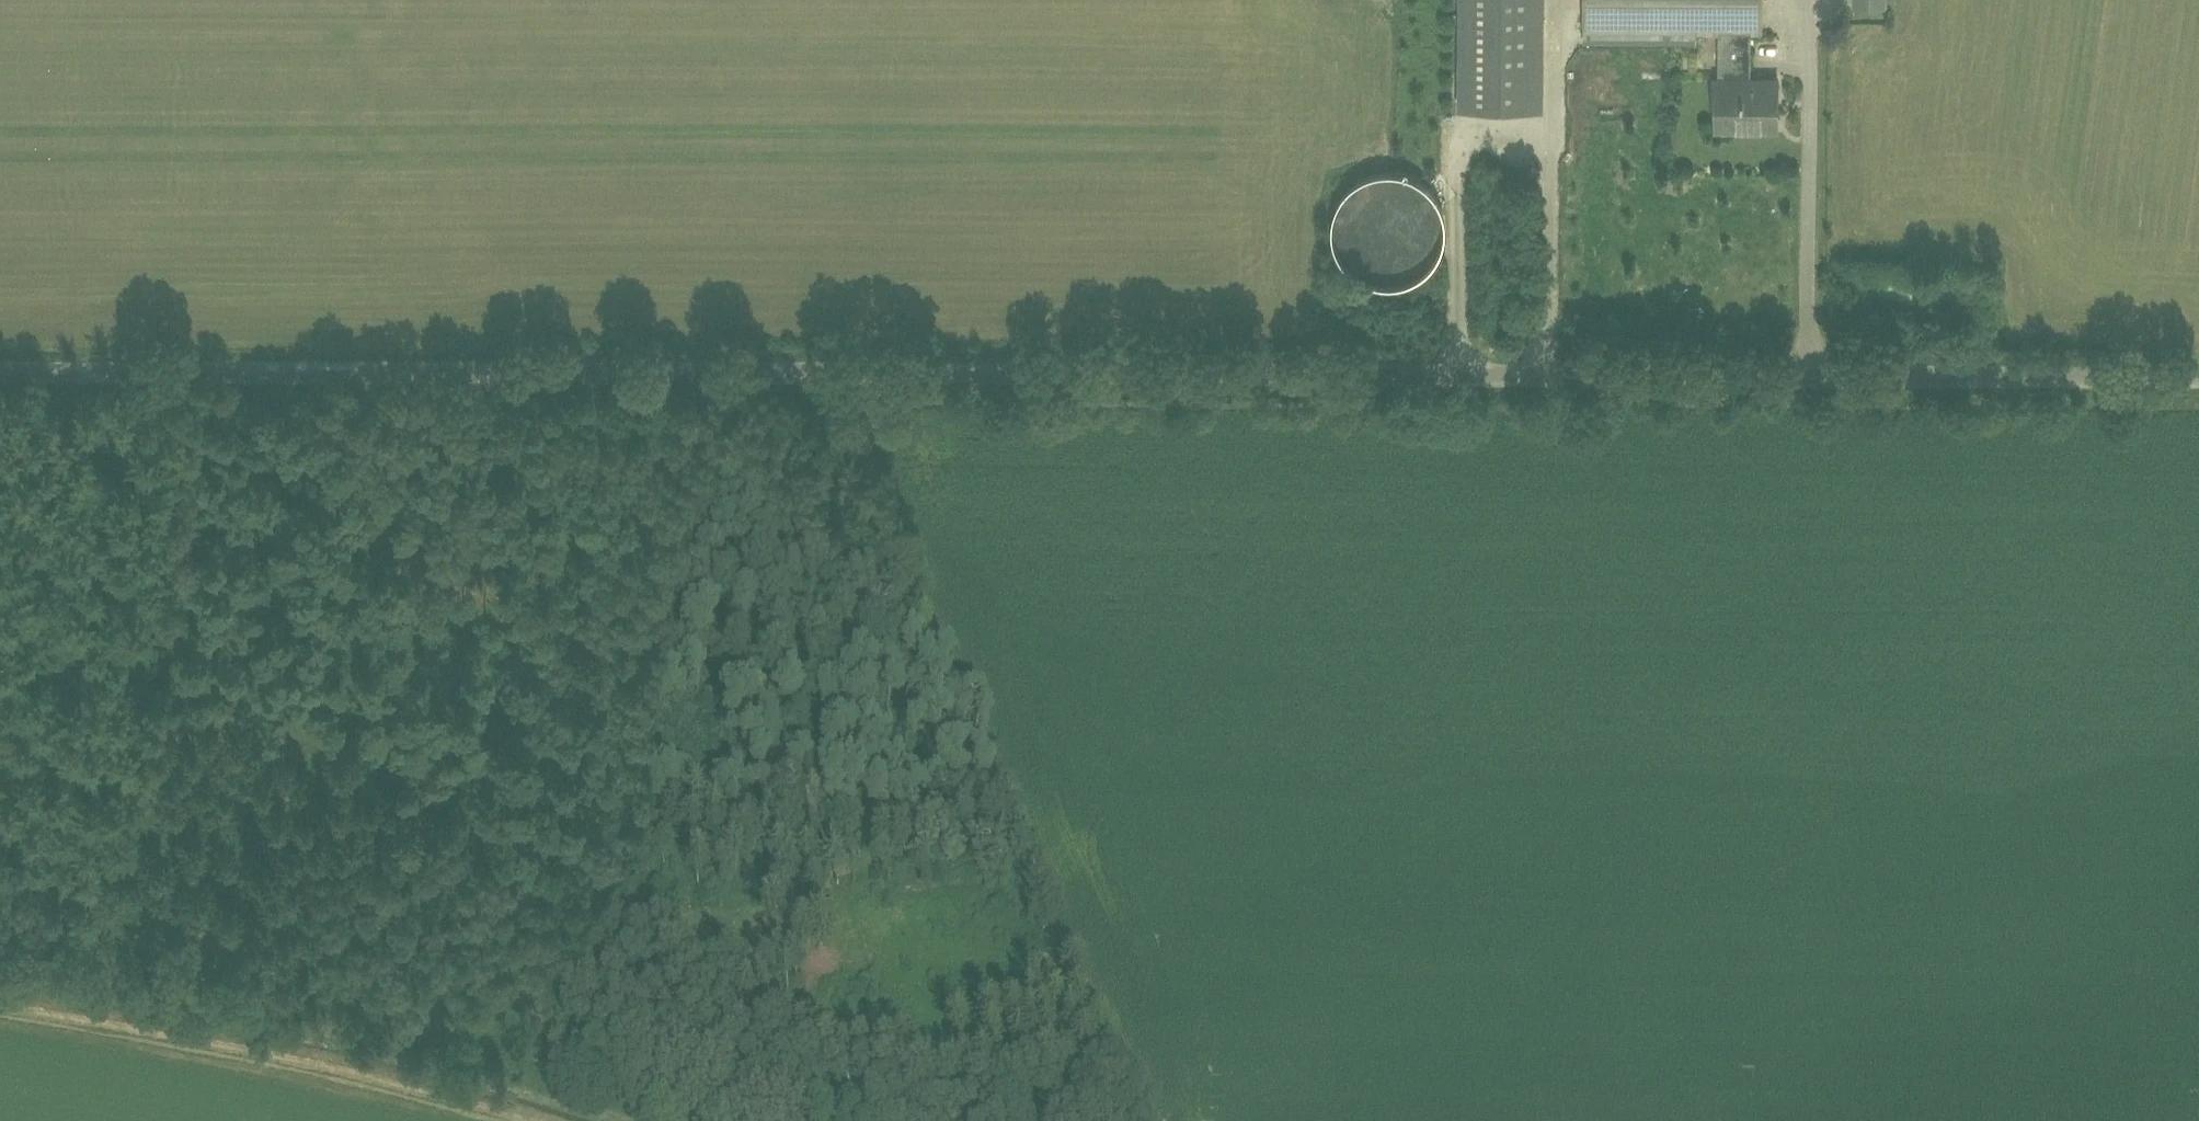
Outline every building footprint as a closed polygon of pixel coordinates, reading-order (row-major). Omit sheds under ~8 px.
[(1459,114),(1545,114),(1545,0),(1459,0),(1459,114)] [(1762,34),(1763,0),(1586,0),(1586,34),(1720,34),(1753,34),(1762,34)] [(1854,11),(1888,12),(1888,0),(1854,0),(1854,11)] [(1753,34),(1720,34),(1720,79),(1753,79),(1753,34)] [(1780,135),(1779,79),(1753,79),(1720,79),(1714,80),(1715,136),(1780,135)] [(1408,282),(1424,272),(1436,258),(1443,241),(1444,222),(1439,205),(1428,190),(1413,179),(1395,173),(1377,174),(1359,181),(1345,193),(1335,208),(1331,227),(1334,245),(1342,262),(1355,275),(1371,283),(1390,285),(1408,282)]
